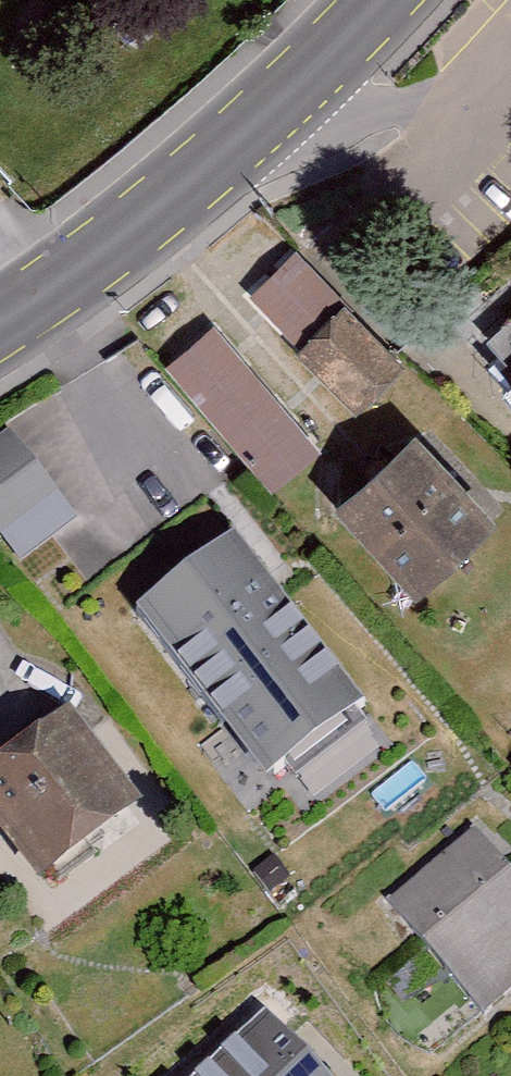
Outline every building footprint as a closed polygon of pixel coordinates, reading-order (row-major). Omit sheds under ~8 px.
[(296,253),(251,298),(367,415),(413,370),(296,253)] [(212,328),(165,373),(281,493),(328,447),(212,328)] [(0,453),(0,552),(13,573),(91,524),(33,432),(0,453)] [(361,516),(450,602),(510,539),(510,513),(435,440),(361,516)] [(296,566),(174,672),(262,773),(384,667),(296,566)] [(0,793),(0,833),(58,905),(162,822),(84,726),(0,793)] [(502,748),(510,756),(510,737),(502,748)] [(490,1021),(510,1003),(510,850),(493,828),(396,907),(490,1021)] [(266,1009),(191,1075),(326,1075),(266,1009)]
